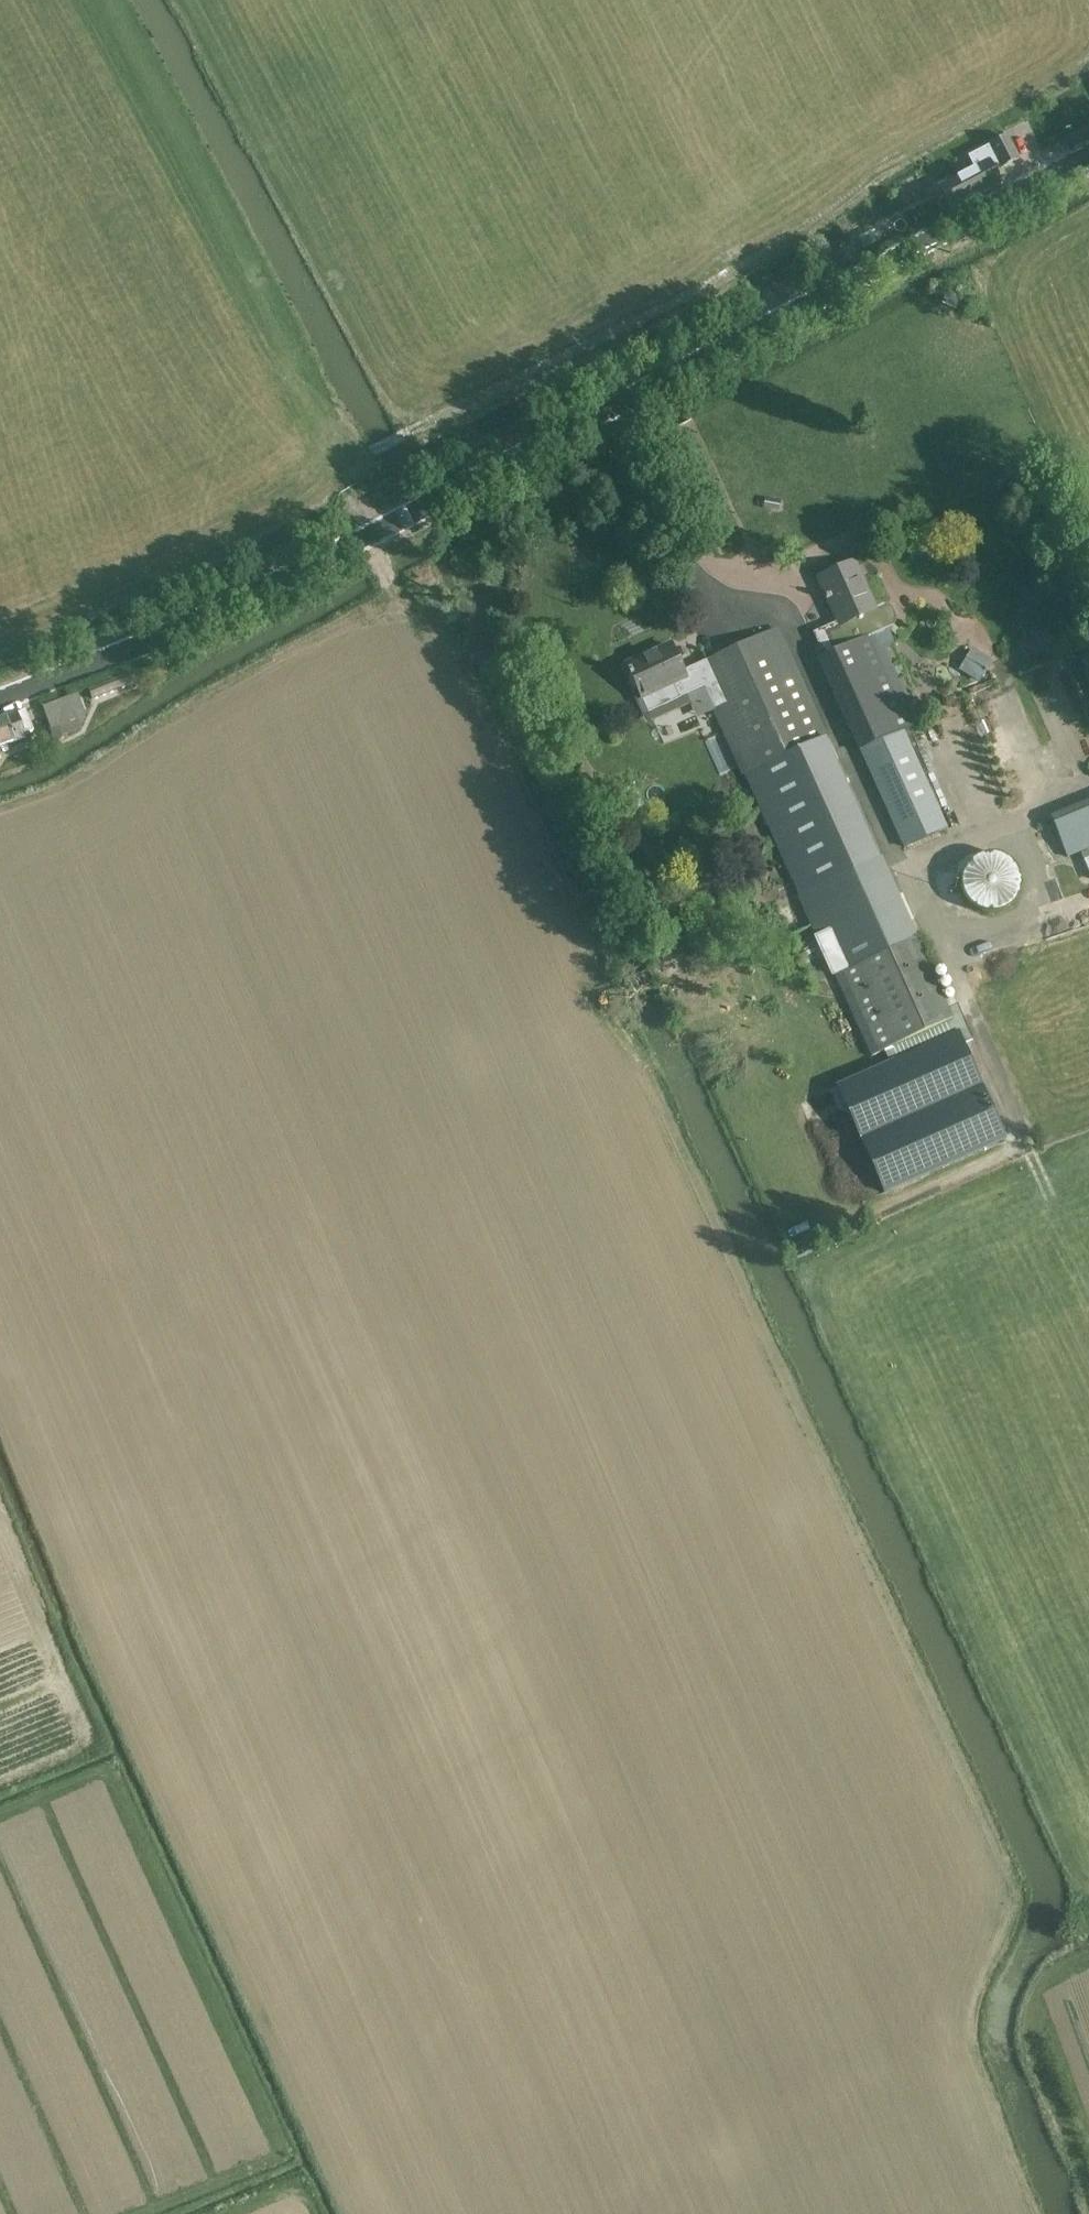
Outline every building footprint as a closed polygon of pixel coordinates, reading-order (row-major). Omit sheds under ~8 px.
[(939,185),(951,208),(1000,183),(994,170),(1018,158),(1007,136),(968,156),(974,167),(939,185)] [(860,750),(903,846),(948,826),(904,729),(928,718),(894,643),(882,648),(876,635),(892,628),(896,618),(892,609),(883,604),(876,608),(855,560),(817,577),(837,621),(813,632),(824,655),(819,658),(861,749),(860,750)] [(670,643),(626,663),(648,711),(705,686),(798,894),(871,1057),(884,1052),(949,1023),(954,1021),(953,1018),(931,970),(777,628),(695,665),(697,669),(684,674),(670,643)] [(131,674),(88,691),(92,701),(134,683),(131,674)] [(41,706),(53,739),(63,735),(80,730),(86,716),(78,694),(71,696),(71,695),(41,706)] [(25,737),(24,732),(33,729),(26,710),(0,719),(0,746),(25,737)] [(1050,817),(1067,858),(1088,849),(1088,801),(1050,817)] [(1020,884),(1020,883),(1019,877),(1018,872),(1013,864),(1009,861),(1004,858),(997,855),(993,855),(988,855),(982,856),(977,859),(973,861),(969,866),(966,870),(963,880),(963,886),(965,892),(967,897),(970,901),(974,905),(980,909),(990,911),(996,911),(1001,909),(1006,907),(1010,904),(1015,899),(1017,894),(1019,890),(1020,884)] [(889,1063),(836,1087),(884,1194),(1005,1139),(955,1033),(954,1034),(949,1023),(884,1052),(889,1063)]
